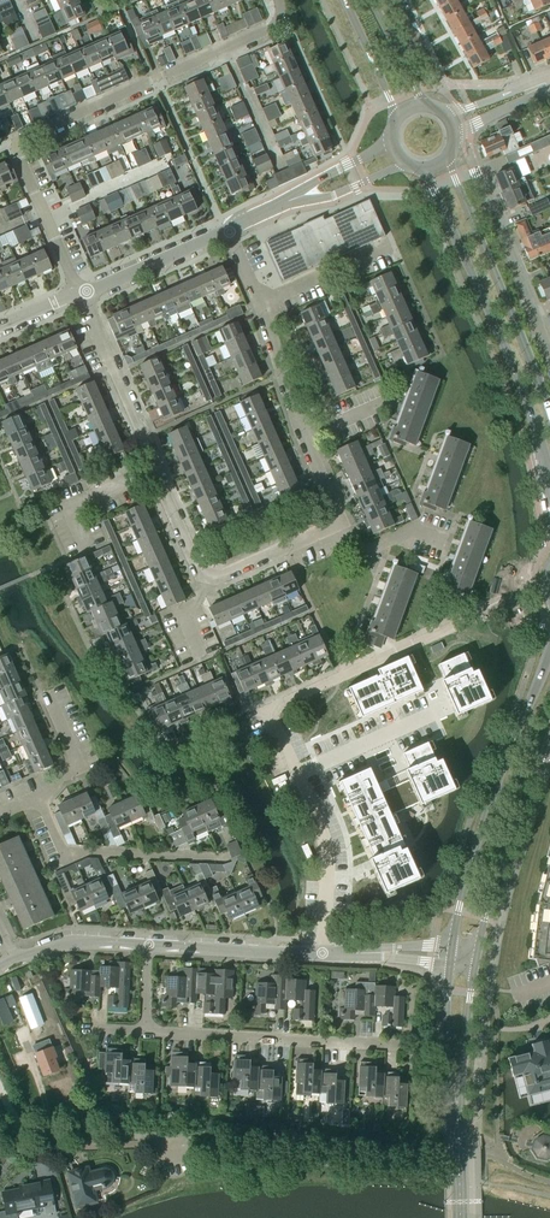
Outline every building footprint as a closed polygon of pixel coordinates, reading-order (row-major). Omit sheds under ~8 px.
[(60,10),(78,2),(78,0),(56,0),(60,10)] [(176,2),(187,25),(200,19),(192,1),(192,0),(179,0),(176,2)] [(192,1),(200,19),(213,13),(208,0),(192,0),(192,1)] [(213,13),(226,7),(223,0),(208,0),(213,13)] [(446,20),(462,11),(456,0),(453,0),(439,7),(446,20)] [(549,0),(529,0),(534,11),(549,4),(549,3),(549,0)] [(522,1),(515,4),(517,9),(524,6),(522,1)] [(78,2),(60,10),(66,24),(85,16),(78,2)] [(176,2),(163,7),(166,13),(168,17),(174,31),(187,25),(176,2)] [(15,14),(12,7),(0,13),(0,16),(2,20),(15,14)] [(477,12),(480,17),(481,17),(486,14),(483,8),(477,12)] [(34,22),(48,16),(45,9),(31,15),(34,22)] [(156,10),(150,13),(161,36),(174,31),(168,17),(166,13),(159,16),(156,10)] [(446,20),(453,32),(468,23),(462,11),(446,20)] [(493,11),(486,14),(488,18),(490,21),(496,18),(493,11)] [(248,28),(254,25),(248,12),(242,15),(248,28)] [(137,19),(130,22),(131,24),(137,37),(144,34),(149,46),(163,40),(161,36),(150,13),(144,15),(144,16),(147,21),(140,24),(138,20),(137,19)] [(15,14),(2,20),(5,27),(18,21),(15,14)] [(481,17),(480,17),(469,24),(468,23),(453,32),(460,44),(475,35),(471,28),(488,18),(486,14),(481,17)] [(48,16),(34,22),(37,29),(51,23),(48,16)] [(98,20),(85,26),(89,36),(102,30),(98,20)] [(539,22),(533,25),(536,32),(542,30),(539,22)] [(218,33),(225,30),(222,24),(215,27),(218,33)] [(134,54),(128,41),(131,40),(125,27),(118,30),(119,33),(106,39),(108,43),(114,57),(116,60),(126,56),(127,57),(134,54)] [(503,27),(495,30),(497,33),(499,37),(505,35),(506,34),(503,27)] [(225,30),(218,33),(221,40),(228,37),(225,30)] [(460,44),(467,56),(499,38),(499,37),(497,33),(480,43),(475,35),(460,44)] [(13,47),(14,47),(16,51),(28,45),(24,34),(10,40),(13,47)] [(192,45),(199,42),(196,35),(189,38),(192,45)] [(489,60),(485,52),(502,43),(499,38),(467,56),(474,68),(489,60)] [(540,42),(547,59),(549,58),(549,38),(540,42)] [(97,55),(101,63),(114,57),(108,43),(106,39),(93,45),(97,55)] [(199,42),(192,45),(195,51),(202,48),(199,42)] [(534,64),(547,59),(540,42),(527,48),(534,64)] [(48,50),(45,43),(31,49),(35,56),(48,50)] [(285,44),(267,52),(272,65),(273,65),(291,57),(285,44)] [(97,55),(93,45),(79,51),(87,69),(101,63),(97,55)] [(168,63),(175,60),(169,47),(162,50),(168,63)] [(87,69),(79,51),(66,57),(71,68),(74,75),(87,69)] [(71,68),(66,57),(64,52),(51,58),(53,62),(61,81),(74,75),(71,68)] [(21,62),(18,55),(5,61),(8,68),(21,62)] [(272,65),(263,69),(265,76),(275,71),(278,78),(297,70),(291,57),(273,65),(272,65)] [(42,74),(48,86),(61,81),(53,62),(40,68),(42,74)] [(245,67),(250,80),(258,77),(252,64),(245,67)] [(122,84),(129,81),(123,67),(116,70),(122,84)] [(250,80),(245,67),(238,70),(244,83),(250,80)] [(27,77),(34,92),(48,86),(42,74),(40,68),(26,74),(27,77)] [(297,70),(278,78),(284,92),(303,83),(301,79),(304,78),(300,69),(297,70)] [(27,77),(26,74),(13,80),(13,81),(21,98),(34,92),(27,77)] [(223,77),(228,90),(235,87),(229,74),(223,77)] [(212,84),(205,87),(201,76),(184,83),(186,88),(184,89),(190,102),(207,95),(209,94),(208,94),(215,91),(212,84)] [(228,90),(223,77),(216,80),(222,93),(228,90)] [(93,89),(99,86),(96,79),(90,82),(93,89)] [(8,104),(21,98),(13,81),(13,80),(0,86),(1,88),(8,104)] [(266,83),(252,90),(255,96),(269,90),(266,83)] [(284,92),(280,94),(285,107),(290,105),(309,97),(303,83),(284,92)] [(73,87),(75,93),(82,90),(79,84),(73,87)] [(1,88),(0,86),(0,110),(9,106),(8,104),(1,88)] [(99,86),(93,89),(95,95),(102,92),(99,86)] [(66,101),(73,97),(70,91),(63,94),(66,101)] [(64,110),(69,107),(76,104),(73,97),(66,101),(63,94),(58,96),(57,98),(61,109),(64,110)] [(213,104),(209,94),(207,95),(190,102),(196,115),(214,107),(213,104)] [(309,97),(290,105),(296,118),(304,114),(315,110),(309,97)] [(232,115),(245,109),(242,102),(229,108),(232,115)] [(40,112),(46,109),(43,103),(37,106),(40,112)] [(264,116),(278,110),(275,103),(261,109),(264,116)] [(220,120),(214,107),(196,115),(200,124),(202,128),(220,120)] [(46,109),(40,112),(43,119),(49,116),(46,109)] [(151,109),(137,115),(142,126),(145,133),(148,139),(154,137),(151,130),(158,127),(159,129),(164,127),(156,109),(152,111),(151,109)] [(245,109),(232,115),(235,121),(248,115),(245,109)] [(278,110),(264,116),(267,123),(281,117),(278,110)] [(304,114),(296,118),(302,131),(320,123),(315,110),(304,114)] [(16,131),(23,128),(17,114),(10,118),(16,131)] [(137,115),(124,121),(126,125),(132,139),(145,133),(142,126),(137,115)] [(226,134),(220,120),(202,128),(208,142),(213,140),(226,134)] [(124,121),(111,127),(117,140),(119,145),(120,144),(132,139),(126,125),(124,121)] [(320,123),(302,131),(308,144),(320,139),(326,136),(320,123)] [(111,127),(97,133),(105,151),(106,150),(109,155),(117,151),(119,155),(123,153),(120,144),(119,145),(117,140),(111,127)] [(490,138),(480,142),(487,157),(503,150),(505,155),(518,149),(516,144),(517,144),(517,143),(516,144),(512,134),(509,127),(489,136),(490,138)] [(244,141),(257,135),(254,129),(241,135),(244,141)] [(276,143),(289,137),(286,130),(273,136),(276,143)] [(97,133),(84,139),(89,148),(92,157),(93,156),(105,151),(97,133)] [(228,138),(226,134),(213,140),(208,142),(214,155),(232,147),(228,138)] [(257,135),(244,141),(247,148),(260,142),(257,135)] [(494,176),(502,193),(516,187),(518,186),(526,182),(524,178),(522,178),(515,161),(548,147),(549,146),(549,135),(544,137),(518,149),(505,155),(504,155),(510,169),(494,176)] [(320,139),(308,144),(313,158),(315,157),(322,154),(323,157),(332,153),(331,150),(332,150),(332,149),(333,149),(336,147),(332,139),(328,140),(326,136),(320,139)] [(289,137),(276,143),(279,149),(292,143),(289,137)] [(84,139),(71,145),(79,162),(87,159),(88,160),(90,164),(95,161),(94,157),(93,156),(92,157),(89,148),(84,139)] [(152,145),(158,158),(170,153),(164,140),(152,145)] [(71,145),(58,151),(66,168),(79,162),(71,145)] [(238,160),(232,147),(214,155),(220,168),(238,160)] [(138,152),(144,165),(151,162),(145,149),(138,152)] [(46,158),(42,160),(49,176),(51,182),(56,179),(54,174),(66,168),(58,151),(45,157),(46,158)] [(144,165),(138,152),(131,155),(137,168),(144,165)] [(256,167),(269,162),(266,155),(253,161),(256,167)] [(288,168),(301,163),(298,156),(285,162),(288,168)] [(111,164),(117,177),(124,174),(118,160),(111,164)] [(244,173),(238,160),(220,168),(225,179),(226,181),(241,174),(244,173)] [(269,162),(256,167),(259,174),(272,168),(269,162)] [(274,178),(278,187),(306,174),(301,163),(288,168),(273,175),(274,178)] [(5,165),(4,164),(0,166),(0,192),(6,189),(4,185),(11,182),(12,183),(17,181),(12,171),(11,172),(7,164),(5,165)] [(117,177),(111,164),(105,166),(111,180),(117,177)] [(170,169),(162,172),(166,181),(169,186),(169,185),(171,189),(175,187),(173,184),(176,183),(170,169)] [(244,173),(241,174),(226,181),(231,194),(241,190),(243,194),(255,189),(247,171),(244,173)] [(91,189),(98,185),(92,172),(85,175),(91,189)] [(162,172),(156,175),(162,189),(169,186),(166,181),(162,172)] [(278,187),(274,178),(265,182),(268,191),(278,187)] [(136,184),(142,198),(149,195),(143,181),(136,184)] [(516,187),(502,193),(509,209),(525,202),(533,199),(528,188),(526,182),(518,186),(516,187)] [(69,196),(82,190),(79,184),(66,189),(69,196)] [(142,198),(136,184),(130,187),(136,200),(142,198)] [(171,189),(170,189),(174,198),(179,209),(182,216),(196,210),(193,203),(198,201),(192,188),(187,190),(188,192),(181,195),(177,186),(175,187),(171,189)] [(82,190),(69,196),(72,203),(85,197),(82,190)] [(110,196),(116,209),(123,206),(117,193),(110,196)] [(116,209),(110,196),(104,199),(110,212),(116,209)] [(174,198),(161,204),(169,222),(182,216),(179,209),(174,198)] [(547,199),(527,208),(531,217),(549,208),(549,206),(547,199)] [(385,237),(368,200),(323,220),(322,217),(323,216),(322,216),(301,225),(301,227),(265,243),(268,250),(267,251),(281,283),(385,237)] [(6,216),(19,210),(16,203),(3,209),(6,216)] [(161,204),(148,210),(156,228),(169,222),(161,204)] [(78,218),(92,212),(89,205),(75,211),(78,218)] [(19,210),(6,216),(9,222),(22,216),(19,210)] [(148,210),(134,216),(141,231),(143,234),(156,228),(148,210)] [(92,212),(78,218),(82,225),(95,219),(92,212)] [(126,215),(121,218),(122,221),(121,222),(125,230),(129,240),(143,234),(141,231),(134,216),(128,219),(126,215)] [(548,229),(540,232),(539,229),(531,233),(525,219),(514,224),(529,260),(549,251),(549,234),(548,229)] [(121,222),(108,228),(116,246),(129,240),(125,230),(121,222)] [(16,237),(29,231),(26,225),(13,231),(16,237)] [(108,228),(95,234),(98,240),(103,252),(116,246),(108,228)] [(29,231),(16,237),(19,244),(32,238),(29,231)] [(95,234),(82,239),(90,257),(103,252),(98,240),(95,234)] [(4,251),(2,247),(8,244),(4,235),(0,237),(0,252),(4,251)] [(29,257),(37,275),(51,269),(43,251),(29,257)] [(1,263),(3,269),(11,287),(24,281),(17,263),(14,257),(1,263)] [(37,275),(29,257),(17,263),(24,281),(37,275)] [(222,267),(207,273),(214,289),(215,291),(216,291),(218,296),(225,293),(222,288),(230,285),(222,267)] [(3,269),(0,270),(0,292),(11,287),(3,269)] [(207,273),(194,280),(195,282),(202,297),(215,291),(214,289),(207,273)] [(390,273),(360,286),(362,292),(372,287),(375,294),(399,283),(397,279),(394,281),(390,273)] [(549,299),(549,278),(539,283),(546,300),(549,299)] [(181,285),(180,286),(188,303),(189,303),(202,297),(195,282),(194,280),(181,285)] [(166,289),(165,290),(174,310),(176,314),(177,314),(178,315),(184,312),(191,309),(189,303),(188,303),(180,286),(181,285),(180,283),(171,287),(172,289),(167,291),(166,289)] [(378,301),(368,305),(371,310),(401,297),(397,289),(401,287),(399,283),(375,294),(378,301)] [(158,295),(153,298),(161,315),(164,322),(170,320),(169,317),(176,314),(174,310),(165,290),(157,293),(158,295)] [(343,294),(338,297),(344,310),(349,308),(343,294)] [(401,297),(371,310),(373,315),(382,311),(385,318),(409,307),(408,303),(404,305),(401,297)] [(153,298),(139,304),(147,321),(150,328),(157,326),(154,319),(161,315),(153,298)] [(318,305),(300,313),(306,327),(324,319),(331,316),(324,301),(317,304),(318,305)] [(139,304),(126,310),(134,327),(137,334),(143,332),(140,325),(147,321),(139,304)] [(238,305),(224,311),(226,315),(229,321),(243,315),(240,309),(238,305)] [(388,325),(379,329),(381,334),(411,321),(408,313),(411,311),(409,307),(385,318),(388,325)] [(349,308),(344,310),(348,319),(353,317),(349,308)] [(113,317),(107,320),(116,341),(121,339),(124,340),(129,338),(137,334),(134,327),(126,310),(112,316),(113,317)] [(226,315),(218,319),(220,325),(229,321),(226,315)] [(324,319),(306,327),(312,341),(330,333),(324,319)] [(213,321),(199,327),(202,333),(215,327),(213,321)] [(411,321),(381,334),(383,339),(393,334),(396,342),(420,331),(418,327),(415,329),(411,321)] [(218,330),(224,344),(243,336),(237,322),(218,330)] [(355,322),(350,324),(354,333),(360,331),(355,322)] [(199,327),(190,331),(192,337),(202,333),(199,327)] [(54,337),(62,355),(65,361),(71,359),(68,352),(77,348),(69,330),(54,337)] [(399,349),(390,353),(392,358),(422,344),(419,336),(422,335),(420,331),(396,342),(399,349)] [(185,333),(172,339),(174,345),(188,339),(185,333)] [(330,333),(312,341),(319,355),(337,347),(330,333)] [(362,335),(356,338),(360,346),(365,343),(362,335)] [(224,344),(230,358),(249,350),(243,336),(224,344)] [(62,355),(54,337),(41,343),(49,361),(52,368),(58,365),(55,358),(62,355)] [(380,349),(374,337),(369,339),(374,351),(380,349)] [(207,352),(201,338),(190,343),(197,357),(202,354),(207,352)] [(172,339),(163,343),(165,349),(174,345),(172,339)] [(38,374),(52,368),(49,361),(41,343),(27,349),(35,367),(38,374)] [(422,344),(392,358),(394,363),(403,358),(407,366),(428,356),(431,355),(429,351),(426,352),(422,344)] [(144,351),(147,357),(160,351),(158,345),(144,351)] [(186,345),(181,347),(187,361),(192,359),(186,345)] [(337,347),(319,355),(325,368),(343,360),(337,347)] [(35,367),(27,349),(13,355),(21,373),(35,367)] [(362,351),(368,365),(374,363),(368,349),(362,351)] [(230,358),(236,372),(255,363),(249,350),(230,358)] [(123,357),(127,366),(147,357),(144,351),(130,357),(126,356),(123,357)] [(8,379),(11,386),(17,383),(14,376),(21,373),(13,355),(0,361),(0,362),(1,364),(8,379)] [(139,366),(145,379),(164,371),(158,357),(139,366)] [(203,358),(198,360),(203,370),(208,368),(203,358)] [(192,359),(187,361),(191,369),(196,367),(192,359)] [(343,360),(325,368),(331,382),(349,374),(343,360)] [(261,377),(255,363),(236,372),(243,386),(261,377)] [(374,379),(380,377),(374,363),(368,365),(374,379)] [(74,379),(73,379),(75,384),(90,378),(87,373),(84,366),(83,367),(77,369),(76,372),(78,377),(74,379)] [(145,379),(151,393),(170,385),(164,371),(145,379)] [(198,372),(193,375),(199,388),(205,386),(198,372)] [(210,373),(205,375),(209,384),(214,382),(210,373)] [(438,381),(417,373),(416,373),(417,374),(414,381),(411,380),(408,389),(411,390),(408,397),(405,396),(402,405),(405,406),(402,413),(399,412),(396,421),(399,422),(396,429),(393,428),(388,440),(405,446),(406,442),(415,445),(412,444),(414,438),(417,439),(421,429),(418,428),(420,422),(423,422),(426,413),(424,412),(426,406),(429,407),(432,397),(430,396),(432,390),(434,390),(438,381)] [(349,374),(331,382),(337,396),(355,388),(349,374)] [(73,379),(59,385),(62,390),(75,384),(73,379)] [(75,389),(81,403),(99,395),(93,381),(75,389)] [(214,382),(209,384),(215,398),(220,396),(214,382)] [(59,385),(46,391),(48,396),(62,390),(59,385)] [(151,393),(157,407),(176,399),(170,385),(151,393)] [(205,386),(199,388),(203,398),(209,395),(205,386)] [(46,391),(32,397),(34,402),(48,396),(46,391)] [(31,394),(17,400),(18,403),(20,408),(34,402),(32,397),(31,394)] [(239,403),(245,416),(264,408),(257,394),(239,403)] [(81,403),(87,417),(105,409),(99,395),(81,403)] [(182,413),(176,399),(157,407),(164,421),(182,413)] [(17,400),(3,406),(5,409),(7,414),(20,408),(18,403),(17,400)] [(55,402),(50,405),(54,415),(60,413),(55,402)] [(44,403),(39,406),(45,420),(50,417),(44,403)] [(245,416),(251,430),(270,422),(264,408),(245,416)] [(87,417),(93,431),(111,423),(105,409),(87,417)] [(2,422),(8,436),(26,428),(19,414),(2,422)] [(209,415),(204,417),(209,428),(214,425),(209,415)] [(221,416),(216,419),(220,428),(221,429),(226,426),(225,425),(221,416)] [(50,417),(45,420),(49,429),(55,426),(50,417)] [(61,417),(56,419),(61,429),(66,427),(61,417)] [(251,430),(257,444),(276,436),(270,422),(251,430)] [(93,431),(99,445),(117,437),(111,423),(93,431)] [(167,435),(173,449),(192,440),(186,426),(167,435)] [(8,436),(14,450),(32,442),(26,428),(8,436)] [(227,429),(222,431),(226,441),(231,439),(227,429)] [(216,430),(211,432),(215,442),(221,440),(216,430)] [(57,431),(51,433),(57,447),(63,445),(57,431)] [(68,431),(62,433),(67,443),(72,440),(68,431)] [(257,444),(263,458),(282,449),(276,436),(257,444)] [(124,451),(117,437),(99,445),(105,459),(124,451)] [(468,446),(468,445),(447,437),(447,438),(444,446),(441,445),(438,453),(441,454),(438,462),(435,461),(432,469),(435,470),(432,478),(430,477),(426,485),(429,486),(427,494),(423,493),(419,504),(435,510),(436,507),(445,510),(442,509),(445,502),(447,503),(451,493),(448,492),(451,486),(453,487),(457,477),(454,476),(456,470),(459,471),(463,461),(460,460),(462,454),(465,455),(468,446)] [(197,438),(192,440),(173,449),(179,462),(198,454),(203,452),(197,438)] [(336,451),(333,452),(335,456),(338,455),(341,463),(372,449),(377,446),(383,444),(381,439),(360,449),(357,441),(336,450),(336,451)] [(14,450),(20,463),(38,456),(32,442),(14,450)] [(222,443),(217,446),(223,459),(228,457),(222,443)] [(383,444),(377,446),(383,459),(390,456),(384,443),(383,444)] [(233,444),(228,446),(232,455),(237,453),(233,444)] [(63,445),(57,447),(62,458),(67,455),(63,445)] [(74,445),(69,448),(73,456),(78,454),(74,445)] [(263,458),(269,471),(288,463),(282,449),(263,458)] [(372,449),(341,463),(345,471),(342,472),(343,476),(346,474),(367,465),(364,458),(374,454),(372,449)] [(199,455),(198,454),(179,462),(185,476),(204,468),(199,455)] [(20,463),(26,477),(44,469),(38,456),(20,463)] [(228,457),(223,459),(228,470),(233,468),(228,457)] [(239,457),(234,460),(238,469),(243,466),(239,457)] [(69,458),(63,461),(67,470),(73,467),(69,458)] [(81,461),(76,463),(79,470),(84,468),(81,461)] [(269,471),(276,485),(294,477),(288,463),(269,471)] [(346,474),(343,476),(345,480),(348,479),(352,486),(374,476),(382,473),(380,468),(370,472),(367,465),(346,474)] [(185,476),(191,490),(210,481),(204,468),(185,476)] [(50,483),(44,469),(26,477),(32,491),(50,483)] [(234,471),(229,473),(233,482),(238,479),(234,471)] [(245,471),(240,473),(244,482),(249,480),(245,471)] [(374,476),(352,486),(355,495),(352,496),(354,499),(357,498),(372,491),(378,489),(375,482),(384,478),(382,473),(374,476)] [(282,499),(300,491),(294,477),(276,485),(282,499)] [(191,490),(197,503),(216,495),(210,481),(191,490)] [(240,484),(235,487),(239,495),(244,493),(240,484)] [(251,485),(246,487),(250,496),(255,494),(251,485)] [(357,498),(354,499),(356,504),(359,502),(362,510),(393,496),(393,497),(401,493),(400,490),(396,489),(391,492),(381,496),(378,489),(372,491),(357,498)] [(197,503),(203,517),(222,509),(216,495),(197,503)] [(393,496),(362,510),(366,518),(363,520),(365,523),(368,522),(382,516),(389,513),(385,506),(395,501),(393,497),(393,496)] [(246,498),(241,500),(246,511),(251,509),(246,498)] [(257,499),(252,501),(257,510),(259,509),(262,508),(257,499)] [(124,512),(130,526),(148,518),(142,504),(124,512)] [(228,523),(222,509),(203,517),(210,531),(228,523)] [(368,522),(365,523),(366,528),(369,526),(373,535),(404,521),(401,515),(392,519),(389,513),(382,516),(368,522)] [(130,526),(136,540),(154,532),(148,518),(130,526)] [(491,531),(491,530),(470,522),(469,523),(470,523),(467,531),(464,529),(461,538),(464,539),(461,547),(458,545),(455,554),(458,555),(455,563),(452,562),(449,570),(452,571),(449,579),(446,577),(442,589),(458,595),(459,592),(467,595),(468,594),(465,593),(467,587),(470,588),(474,578),(471,577),(473,571),(476,572),(479,562),(477,561),(479,555),(482,556),(485,546),(483,545),(485,539),(487,540),(491,530),(491,531)] [(110,523),(104,526),(109,536),(114,533),(110,523)] [(136,540),(143,554),(160,546),(154,532),(136,540)] [(116,537),(110,540),(112,544),(115,550),(120,547),(116,537)] [(143,554),(149,567),(166,559),(160,546),(143,554)] [(91,568),(88,561),(102,554),(100,549),(65,565),(69,573),(66,574),(68,578),(91,568)] [(122,551),(116,554),(121,563),(126,561),(122,551)] [(149,567),(155,581),(172,573),(166,559),(149,567)] [(411,562),(409,569),(422,574),(425,567),(411,562)] [(128,566),(123,568),(127,577),(132,575),(128,566)] [(416,575),(416,574),(395,567),(394,567),(395,567),(392,575),(389,574),(386,582),(389,583),(386,591),(383,590),(380,598),(383,599),(380,607),(377,606),(374,614),(377,616),(374,623),(371,622),(366,634),(370,635),(367,643),(380,648),(384,636),(392,639),(393,639),(390,638),(392,632),(395,632),(399,623),(396,622),(398,616),(401,616),(404,607),(402,606),(404,599),(407,600),(410,591),(408,590),(410,583),(412,584),(416,575)] [(91,568),(68,578),(70,583),(72,581),(76,589),(96,580),(106,576),(104,571),(94,575),(91,568)] [(277,578),(285,596),(299,590),(294,580),(291,572),(277,578)] [(155,581),(161,595),(179,587),(176,580),(172,573),(155,581)] [(78,603),(101,592),(98,585),(108,581),(106,576),(96,580),(76,589),(80,597),(77,599),(78,603)] [(264,584),(263,584),(271,602),(273,606),(273,605),(285,599),(286,600),(285,596),(277,578),(276,576),(267,580),(268,582),(264,584)] [(134,579),(129,582),(133,591),(138,588),(135,580),(134,579)] [(263,584),(249,590),(257,608),(271,602),(263,584)] [(161,595),(167,609),(185,601),(179,587),(161,595)] [(249,590),(236,596),(244,614),(257,608),(249,590)] [(121,598),(119,593),(105,600),(101,592),(78,603),(80,606),(83,605),(87,613),(91,611),(116,600),(121,598)] [(140,593),(134,595),(138,605),(144,602),(140,593)] [(236,596),(222,602),(230,620),(244,614),(236,596)] [(93,625),(117,614),(114,607),(123,603),(121,598),(116,600),(91,611),(94,619),(91,620),(93,625)] [(222,602),(208,609),(216,626),(230,620),(222,602)] [(305,605),(296,609),(298,614),(307,610),(305,605)] [(146,607),(141,610),(143,616),(144,619),(150,616),(146,607)] [(292,611),(284,615),(287,620),(294,616),(292,611)] [(120,621),(117,614),(93,625),(95,628),(98,627),(101,635),(106,633),(132,621),(130,617),(120,621)] [(155,615),(148,617),(151,624),(158,621),(155,615)] [(278,617),(264,623),(267,628),(280,622),(278,617)] [(136,619),(132,621),(106,633),(109,641),(106,642),(108,646),(112,644),(132,635),(129,628),(138,624),(136,619)] [(264,623),(256,627),(258,632),(267,628),(264,623)] [(313,634),(305,638),(306,640),(317,664),(321,662),(320,659),(328,655),(314,625),(314,623),(309,626),(309,627),(313,634)] [(251,630),(242,633),(244,638),(253,635),(251,630)] [(295,634),(290,636),(304,666),(312,663),(313,666),(317,664),(306,640),(305,638),(298,641),(295,634)] [(146,643),(144,638),(135,643),(132,635),(112,644),(108,646),(109,650),(113,649),(116,656),(124,653),(146,643)] [(223,642),(219,644),(221,649),(225,647),(239,641),(237,636),(223,642)] [(290,647),(283,650),(293,674),(297,673),(296,670),(304,666),(290,636),(286,638),(290,647)] [(433,654),(444,649),(444,648),(441,643),(441,642),(441,643),(430,647),(430,648),(432,653),(432,654),(433,654)] [(124,653),(116,656),(120,664),(116,666),(118,669),(125,666),(142,659),(139,652),(149,648),(146,643),(124,653)] [(271,644),(266,646),(280,677),(288,673),(289,676),(293,674),(283,650),(275,654),(271,644)] [(266,658),(259,661),(269,685),(273,683),(272,680),(280,677),(266,646),(262,648),(266,658)] [(463,654),(438,666),(443,677),(444,681),(440,683),(445,694),(446,695),(456,717),(464,713),(486,704),(490,702),(486,694),(486,693),(476,672),(471,674),(470,671),(467,663),(463,654)] [(14,668),(8,655),(0,658),(0,675),(14,668)] [(247,655),(243,657),(256,687),(264,684),(265,687),(269,685),(259,661),(252,664),(247,655)] [(231,673),(230,674),(239,693),(240,693),(243,691),(245,696),(250,694),(248,691),(256,687),(243,657),(238,659),(242,668),(231,673)] [(376,676),(348,689),(361,719),(422,692),(407,657),(377,671),(380,676),(377,678),(376,676)] [(125,666),(118,669),(120,674),(123,672),(127,681),(129,680),(139,675),(157,667),(155,662),(145,666),(142,659),(125,666)] [(0,675),(0,686),(2,690),(20,682),(14,668),(0,675)] [(210,671),(204,674),(218,704),(226,701),(227,704),(232,702),(230,696),(234,695),(229,683),(224,685),(221,678),(214,681),(210,671)] [(205,685),(197,689),(208,712),(212,711),(211,708),(218,704),(204,674),(200,676),(205,685)] [(143,683),(139,675),(129,680),(133,688),(143,683)] [(0,691),(0,694),(5,705),(8,703),(8,704),(22,697),(26,696),(20,682),(2,690),(0,691)] [(186,682),(181,684),(194,715),(203,711),(204,714),(208,712),(197,689),(190,692),(186,682)] [(181,696),(173,699),(184,723),(188,721),(187,718),(194,715),(181,684),(177,686),(181,696)] [(162,693),(157,695),(170,726),(179,722),(180,725),(184,723),(173,699),(167,702),(162,693)] [(156,704),(145,709),(150,720),(153,719),(160,734),(165,732),(163,729),(170,726),(157,695),(153,697),(156,704)] [(28,711),(22,697),(8,704),(8,703),(5,705),(0,707),(7,720),(11,718),(28,711)] [(28,711),(11,718),(17,732),(34,724),(28,711)] [(34,724),(17,732),(23,746),(40,738),(34,724)] [(40,738),(23,746),(29,759),(46,751),(40,738)] [(369,769),(339,782),(339,783),(343,791),(346,798),(350,807),(355,818),(355,819),(359,827),(364,839),(368,848),(369,849),(373,859),(369,860),(374,872),(384,895),(385,895),(393,891),(419,880),(415,872),(415,871),(412,866),(405,850),(400,852),(398,849),(404,847),(400,838),(395,826),(391,818),(391,817),(390,816),(419,803),(420,806),(429,802),(444,795),(448,794),(454,791),(451,783),(450,782),(447,775),(441,761),(435,763),(434,760),(435,760),(431,752),(427,743),(402,755),(408,769),(409,770),(408,770),(405,771),(408,780),(392,788),(380,793),(376,786),(377,786),(376,784),(369,769)] [(9,752),(7,745),(0,748),(0,756),(9,752)] [(52,765),(46,751),(29,759),(23,762),(29,775),(52,765)] [(0,756),(0,757),(2,761),(12,757),(9,752),(0,756)] [(3,772),(2,771),(0,772),(0,788),(8,784),(3,772)] [(9,777),(9,778),(12,783),(21,779),(18,773),(9,777)] [(70,798),(80,820),(94,814),(97,821),(104,818),(103,817),(104,817),(95,797),(88,799),(86,794),(78,798),(77,795),(70,798)] [(120,800),(130,822),(144,816),(147,823),(153,820),(158,831),(165,828),(159,814),(153,817),(145,799),(138,802),(136,797),(128,800),(127,797),(120,800)] [(80,820),(70,798),(64,801),(65,803),(58,807),(60,812),(54,815),(63,836),(70,833),(67,826),(80,820)] [(130,822),(120,800),(114,803),(116,806),(108,809),(110,814),(104,817),(103,817),(104,818),(113,838),(120,835),(117,828),(130,822)] [(201,801),(195,804),(205,826),(207,832),(208,833),(221,826),(221,827),(228,824),(219,803),(212,806),(210,801),(202,804),(201,801)] [(184,818),(178,821),(187,842),(195,839),(194,837),(207,832),(205,826),(195,804),(188,807),(189,810),(182,813),(184,818)] [(168,813),(161,816),(165,823),(171,820),(168,813)] [(8,909),(14,916),(17,915),(24,930),(54,916),(18,837),(0,845),(0,878),(2,882),(9,898),(12,905),(8,909)] [(228,851),(238,846),(236,841),(226,846),(228,851)] [(224,864),(223,865),(226,873),(228,876),(230,875),(236,860),(237,859),(236,857),(231,859),(232,862),(224,864)] [(90,881),(84,883),(94,905),(108,899),(107,898),(106,896),(113,893),(111,889),(111,888),(102,868),(98,859),(89,858),(95,871),(99,880),(92,883),(90,881)] [(531,960),(535,960),(537,967),(538,967),(549,963),(549,858),(538,903),(531,960)] [(191,886),(184,889),(194,910),(208,904),(205,897),(211,894),(210,894),(211,893),(209,889),(204,879),(202,873),(198,864),(189,864),(194,876),(197,883),(191,886)] [(207,864),(198,864),(202,873),(204,879),(213,875),(211,872),(207,864)] [(140,883),(134,886),(144,908),(158,902),(155,894),(160,892),(160,891),(161,891),(152,870),(144,873),(149,883),(141,886),(140,883)] [(64,873),(56,876),(61,886),(70,907),(77,904),(80,911),(94,905),(84,883),(81,877),(76,880),(78,886),(79,889),(72,892),(68,883),(64,873)] [(241,888),(234,891),(244,913),(258,907),(254,899),(261,897),(252,875),(251,876),(244,879),(247,885),(241,888)] [(111,888),(111,889),(113,893),(120,910),(127,906),(130,914),(144,908),(134,886),(128,889),(129,891),(122,895),(118,885),(111,888)] [(161,891),(160,891),(160,892),(170,912),(177,909),(180,916),(194,910),(184,889),(183,885),(169,891),(168,888),(161,891)] [(216,886),(209,889),(211,893),(210,894),(211,894),(220,915),(227,912),(230,919),(244,913),(234,891),(228,894),(221,897),(218,890),(216,886)] [(100,988),(116,988),(115,997),(108,997),(108,1007),(128,1008),(130,963),(110,962),(110,968),(101,967),(101,972),(100,988)] [(195,994),(197,970),(178,969),(177,978),(167,977),(166,997),(162,996),(162,1006),(177,1007),(177,1002),(195,1003),(196,994),(195,994)] [(195,994),(196,994),(212,995),(212,1004),(205,1003),(204,1013),(224,1014),(225,999),(232,999),(234,972),(197,970),(195,994)] [(100,988),(101,972),(71,971),(71,990),(66,990),(65,1000),(80,1001),(80,996),(100,997),(100,988)] [(285,1001),(285,990),(286,980),(286,975),(271,975),(270,985),(256,984),(255,1003),(251,1003),(250,1013),(265,1014),(266,1009),(284,1010),(285,1001)] [(285,990),(285,1001),(301,1001),(301,1010),(293,1010),(293,1019),(313,1021),(314,991),(305,990),(305,981),(286,980),(285,990)] [(375,983),(355,982),(355,990),(345,990),(345,1009),(339,1009),(339,1019),(354,1019),(354,1015),(374,1016),(374,1006),(375,987),(375,983)] [(402,1027),(404,997),(394,997),(394,988),(375,987),(374,1006),(390,1007),(390,1016),(383,1016),(382,1026),(402,1027)] [(3,999),(0,1000),(0,1017),(3,1025),(13,1021),(7,1009),(3,999)] [(507,1058),(508,1060),(508,1059),(512,1074),(512,1075),(512,1077),(514,1077),(517,1088),(519,1099),(527,1097),(529,1107),(536,1105),(549,1101),(549,1034),(544,1035),(542,1029),(542,1030),(542,1029),(533,1032),(532,1032),(533,1037),(534,1038),(526,1040),(525,1040),(527,1046),(526,1046),(515,1049),(516,1056),(515,1056),(507,1058)] [(49,1040),(33,1046),(35,1054),(44,1076),(58,1070),(53,1058),(56,1057),(52,1047),(49,1040)] [(105,1073),(105,1082),(112,1082),(128,1083),(128,1082),(130,1061),(122,1060),(122,1054),(115,1054),(115,1049),(106,1048),(105,1073)] [(166,1074),(171,1075),(170,1086),(194,1087),(194,1086),(195,1064),(187,1064),(187,1058),(180,1057),(180,1052),(172,1052),(171,1067),(166,1067),(166,1074)] [(233,1089),(257,1090),(258,1067),(250,1067),(250,1061),(243,1061),(243,1056),(235,1055),(233,1089)] [(128,1083),(128,1092),(135,1093),(151,1093),(153,1071),(145,1071),(145,1064),(137,1064),(138,1059),(130,1058),(130,1061),(128,1082),(128,1083)] [(321,1071),(320,1071),(313,1070),(313,1064),(305,1064),(306,1059),(298,1058),(296,1092),(319,1093),(319,1102),(321,1071)] [(194,1087),(193,1096),(217,1097),(218,1075),(210,1074),(211,1068),(203,1068),(203,1062),(195,1062),(195,1064),(194,1086),(194,1087)] [(383,1074),(376,1074),(376,1067),(368,1067),(368,1062),(360,1062),(359,1085),(367,1086),(366,1096),(382,1097),(382,1095),(382,1096),(383,1074)] [(258,1067),(257,1090),(256,1099),(280,1100),(281,1077),(273,1077),(273,1071),(266,1070),(266,1066),(258,1065),(258,1067)] [(321,1071),(319,1102),(342,1103),(344,1081),(335,1081),(336,1075),(328,1074),(329,1069),(321,1068),(320,1071),(321,1071)] [(383,1074),(382,1096),(382,1095),(382,1097),(381,1105),(405,1107),(406,1084),(399,1084),(399,1078),(391,1077),(392,1072),(383,1072),(383,1074)] [(543,1136),(543,1141),(539,1143),(538,1148),(541,1153),(545,1154),(549,1151),(549,1138),(543,1136)] [(119,1183),(119,1182),(120,1180),(120,1179),(120,1178),(120,1176),(111,1176),(111,1175),(111,1174),(110,1173),(109,1172),(109,1171),(107,1170),(105,1169),(103,1169),(101,1170),(88,1173),(87,1168),(68,1172),(77,1205),(95,1201),(94,1196),(98,1196),(99,1200),(105,1198),(104,1194),(109,1192),(110,1192),(113,1191),(114,1190),(115,1188),(117,1186),(118,1185),(118,1184),(119,1183)] [(56,1213),(50,1182),(50,1180),(42,1182),(20,1186),(20,1189),(2,1193),(6,1214),(45,1207),(46,1215),(56,1213)]
